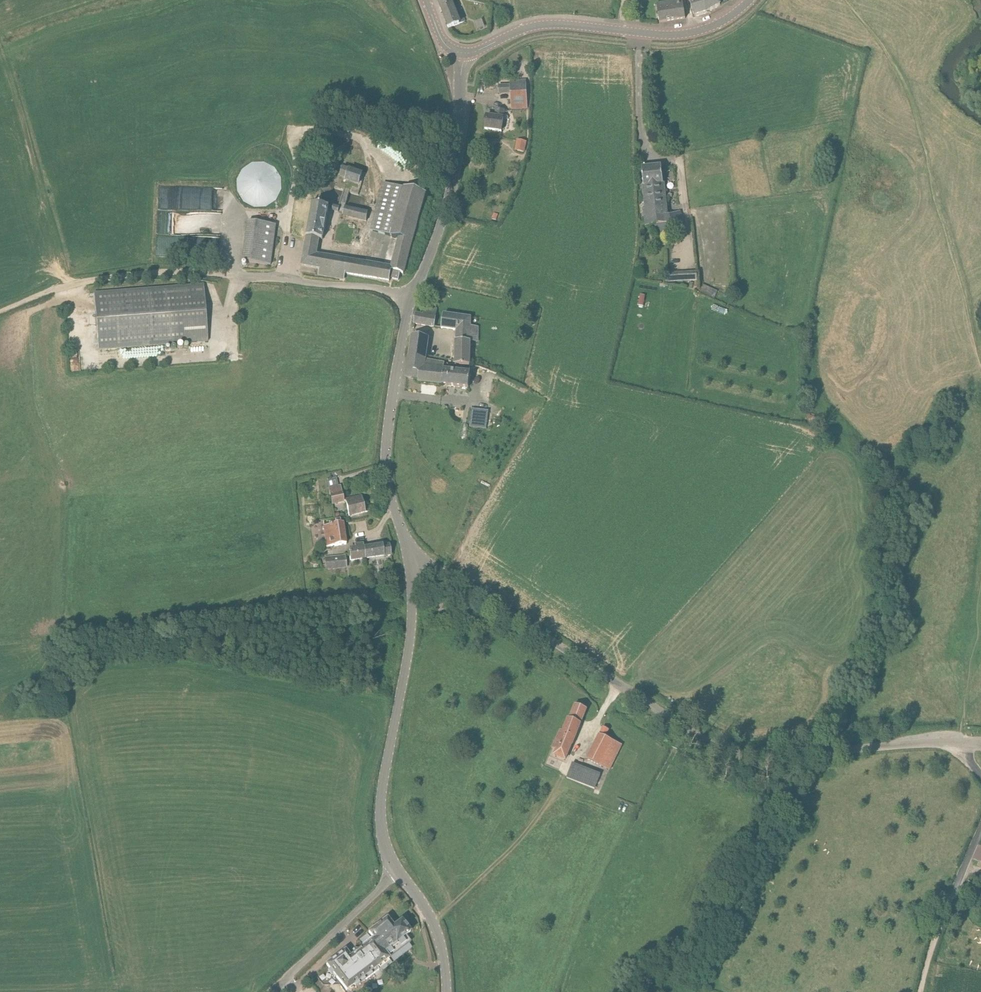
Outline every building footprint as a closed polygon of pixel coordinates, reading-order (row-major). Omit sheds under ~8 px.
[(457,0),(442,0),(438,1),(448,28),(465,22),(457,0)] [(684,8),(683,0),(674,0),(656,3),(659,22),(685,18),(684,8)] [(717,0),(693,0),(690,1),(695,17),(707,13),(720,5),(717,0)] [(526,108),(526,95),(525,85),(511,85),(512,109),(526,108)] [(502,131),(503,120),(504,111),(496,110),(495,117),(487,116),(485,129),(502,131)] [(520,143),(518,153),(525,153),(527,143),(520,143)] [(663,184),(662,177),(661,167),(642,169),(644,185),(642,185),(644,209),(643,209),(645,226),(647,226),(648,230),(671,228),(685,224),(680,211),(669,214),(668,214),(665,184),(663,184)] [(340,177),(347,179),(349,171),(343,169),(340,177)] [(362,175),(349,171),(347,179),(346,181),(359,185),(362,175)] [(403,189),(403,188),(384,182),(370,230),(390,236),(398,238),(391,268),(317,255),(320,239),(323,240),(329,208),(313,205),(305,245),(302,265),(321,269),(320,275),(343,279),(344,273),(390,282),(391,279),(399,281),(400,274),(404,275),(424,194),(403,189)] [(365,221),(368,211),(345,206),(342,215),(365,221)] [(271,265),(276,225),(248,221),(243,261),(271,265)] [(669,272),(669,281),(698,281),(698,272),(669,272)] [(204,285),(94,293),(98,349),(208,341),(204,285)] [(434,327),(437,308),(427,307),(425,315),(416,314),(414,324),(434,327)] [(455,365),(470,366),(471,341),(479,342),(479,327),(471,327),(471,317),(444,313),(441,328),(457,330),(457,341),(456,341),(455,365)] [(425,359),(427,349),(429,339),(412,336),(409,357),(425,359)] [(445,363),(425,359),(409,357),(406,377),(419,379),(418,382),(469,388),(471,372),(444,369),(445,363)] [(475,409),(472,425),(488,428),(491,411),(475,409)] [(341,487),(338,487),(336,477),(327,479),(329,489),(331,503),(343,501),(341,487)] [(362,497),(346,500),(349,516),(370,512),(368,501),(362,501),(362,497)] [(326,548),(336,546),(346,544),(343,524),(323,527),(326,548)] [(364,548),(363,544),(355,545),(355,549),(349,550),(350,561),(364,559),(364,548)] [(364,559),(381,557),(391,555),(389,545),(364,548),(364,559)] [(325,569),(325,570),(347,568),(345,555),(338,555),(338,557),(332,558),(333,569),(325,569)] [(325,569),(333,569),(332,558),(338,557),(338,555),(325,557),(325,569)] [(553,754),(556,756),(565,759),(586,709),(576,705),(570,719),(567,717),(561,730),(559,729),(551,747),(555,749),(553,754)] [(600,734),(605,737),(608,730),(604,727),(600,734)] [(605,737),(600,734),(587,759),(609,770),(622,745),(605,737)] [(566,777),(595,789),(600,774),(572,762),(566,777)] [(968,882),(977,886),(979,882),(980,881),(973,878),(971,877),(970,878),(968,882)] [(968,882),(964,891),(973,895),(977,886),(968,882)] [(390,958),(408,944),(410,942),(406,936),(411,932),(410,931),(411,929),(408,925),(405,926),(402,920),(393,927),(387,918),(369,932),(374,939),(359,950),(357,948),(355,948),(352,951),(352,953),(353,955),(350,957),(345,950),(326,964),(346,991),(364,977),(390,958)]
